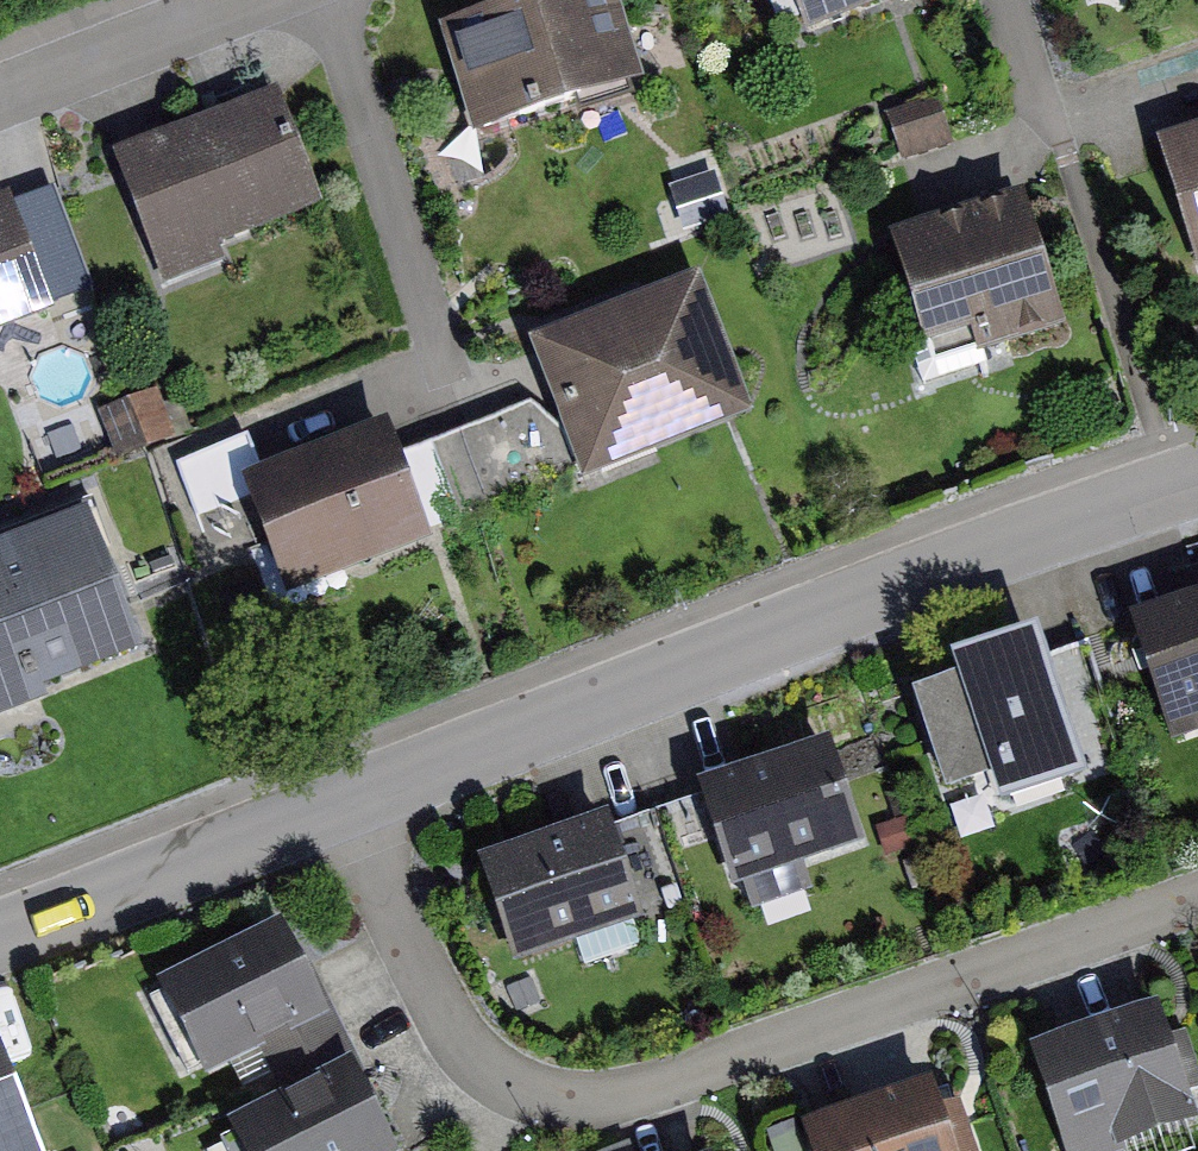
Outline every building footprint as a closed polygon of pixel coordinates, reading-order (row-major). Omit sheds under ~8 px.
[(439,38),(473,143),(644,89),(615,0),(561,0),(439,38)] [(806,33),(890,0),(793,0),(806,33)] [(225,268),(219,251),(321,211),(278,101),(112,166),(161,293),(225,268)] [(939,105),(894,125),(911,161),(955,141),(939,105)] [(1158,144),(1197,267),(1197,131),(1158,144)] [(1027,199),(891,239),(923,350),(972,336),(978,354),(1065,328),(1027,199)] [(0,210),(0,338),(52,317),(7,207),(0,210)] [(531,355),(584,487),(754,419),(702,288),(531,355)] [(288,605),(431,547),(385,433),(242,491),(288,605)] [(30,708),(47,701),(43,691),(81,677),(135,655),(142,653),(87,513),(0,547),(0,720),(30,708)] [(1174,746),(1197,737),(1197,610),(1132,635),(1174,746)] [(1002,824),(1088,793),(1038,652),(952,683),(958,699),(912,715),(945,808),(990,792),(1002,824)] [(812,895),(804,873),(863,852),(827,754),(698,801),(734,899),(741,896),(749,918),(812,895)] [(479,872),(513,973),(643,929),(609,828),(479,872)] [(156,996),(205,1093),(329,1030),(280,933),(156,996)] [(1029,1050),(1062,1150),(1123,1150),(1197,1126),(1197,1121),(1160,1007),(1029,1050)] [(0,1064),(0,1150),(37,1150),(0,1064)] [(353,1078),(230,1139),(236,1150),(390,1150),(353,1078)] [(802,1129),(810,1150),(955,1150),(931,1084),(802,1129)]
